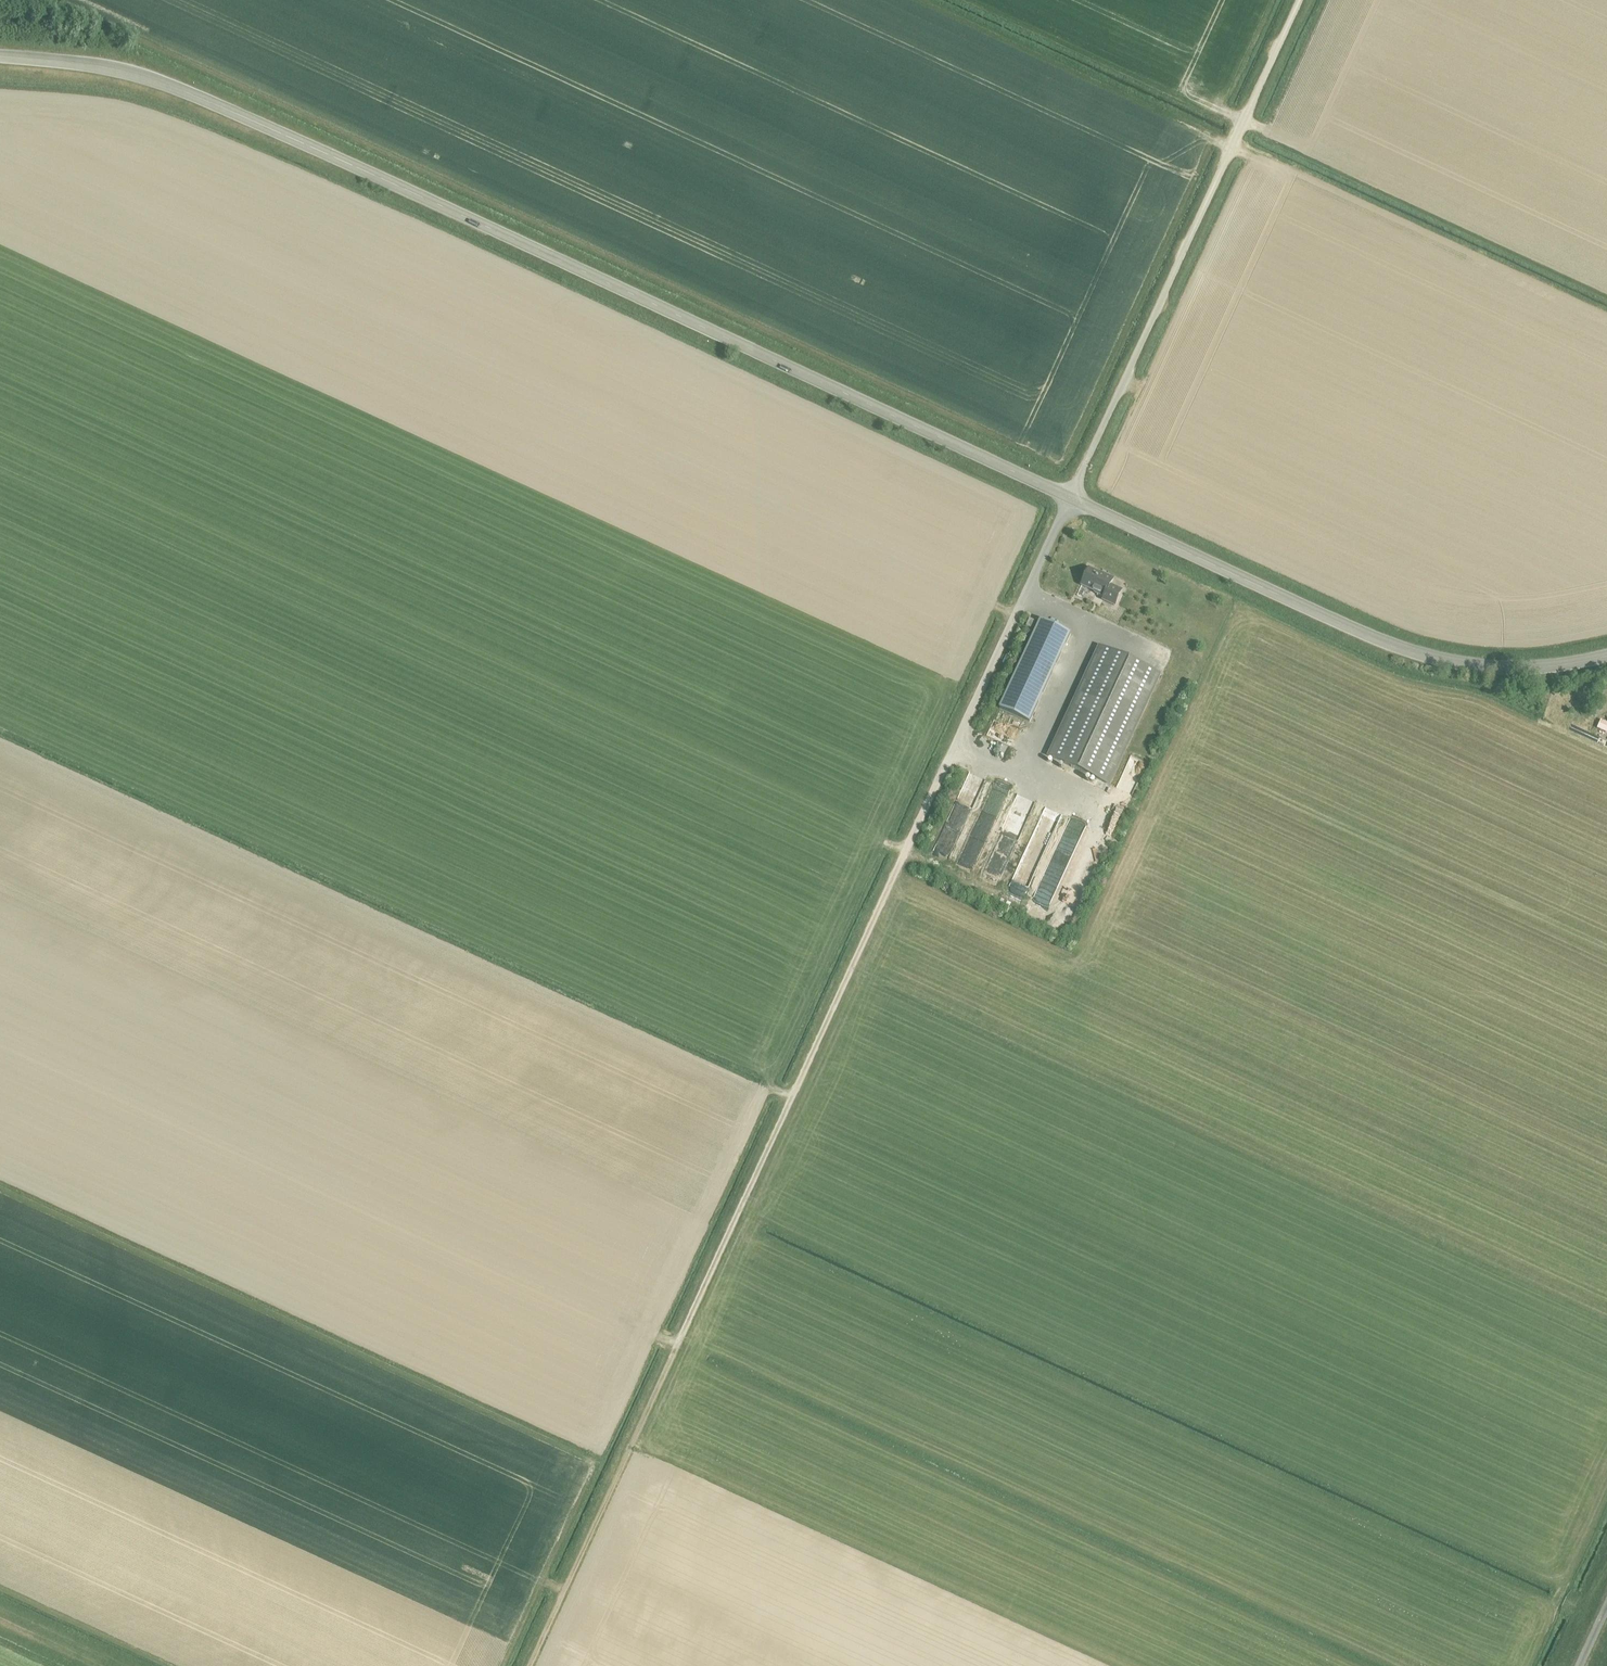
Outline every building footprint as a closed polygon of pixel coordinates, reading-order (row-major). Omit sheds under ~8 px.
[(1089,568),(1081,585),(1095,591),(1095,592),(1104,597),(1103,600),(1115,605),(1122,590),(1111,584),(1113,578),(1106,575),(1105,575),(1089,568)] [(999,708),(1030,722),(1071,633),(1040,619),(999,708)] [(1047,757),(1111,786),(1162,674),(1099,645),(1047,757)] [(1597,729),(1606,734),(1606,724),(1601,721),(1597,729)]
